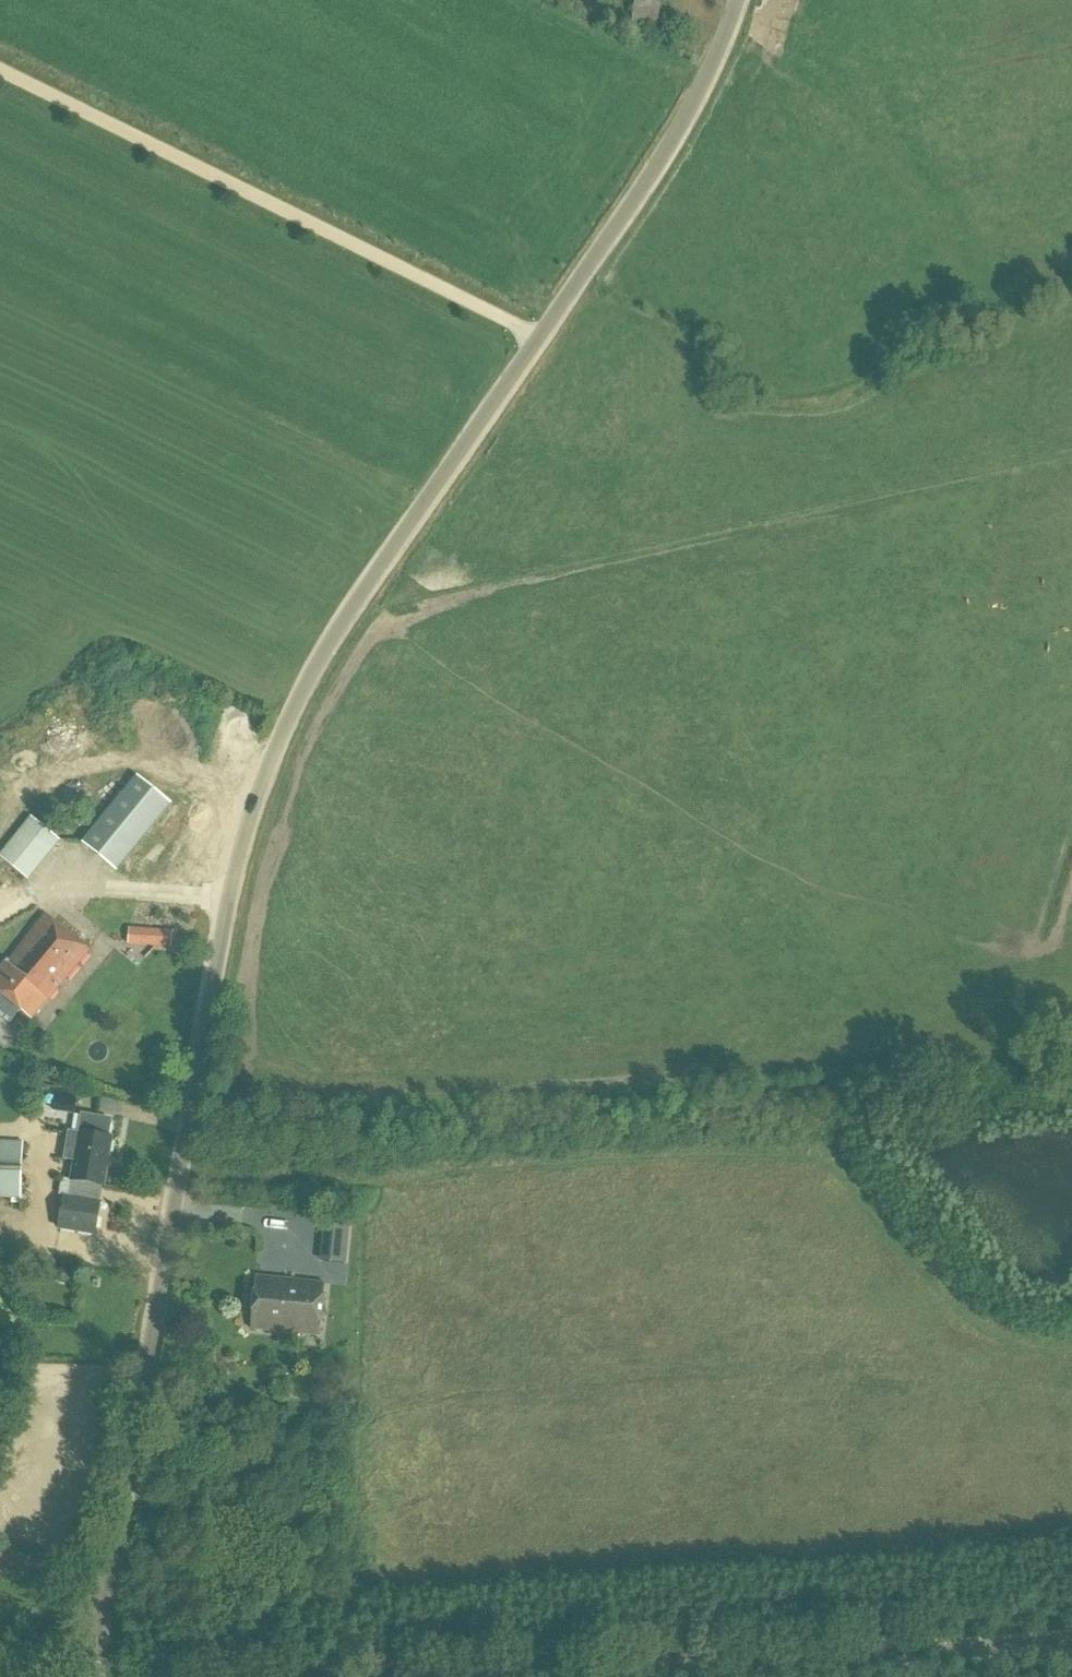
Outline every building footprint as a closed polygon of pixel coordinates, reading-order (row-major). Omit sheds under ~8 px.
[(657,27),(660,3),(634,0),(631,24),(657,27)] [(354,690),(375,689),(375,677),(353,678),(354,690)] [(172,801),(138,775),(85,844),(118,870),(172,801)] [(61,841),(31,817),(23,827),(53,852),(61,841)] [(32,1019),(89,951),(45,915),(0,970),(0,993),(32,1019)] [(173,931),(153,929),(152,947),(172,949),(173,931)] [(61,1093),(48,1090),(45,1104),(59,1107),(61,1093)] [(78,1133),(69,1131),(64,1160),(73,1161),(69,1180),(73,1181),(70,1197),(65,1196),(60,1227),(97,1234),(102,1203),(101,1202),(104,1185),(105,1185),(113,1139),(109,1138),(113,1119),(81,1113),(78,1133)] [(23,1142),(0,1141),(0,1199),(21,1200),(23,1142)] [(350,1226),(324,1224),(322,1236),(349,1239),(350,1226)] [(287,1227),(287,1243),(321,1241),(320,1225),(287,1227)] [(67,1269),(61,1268),(56,1272),(55,1278),(59,1283),(65,1284),(70,1280),(71,1274),(67,1269)] [(321,1335),(326,1283),(257,1275),(252,1328),(321,1335)]
